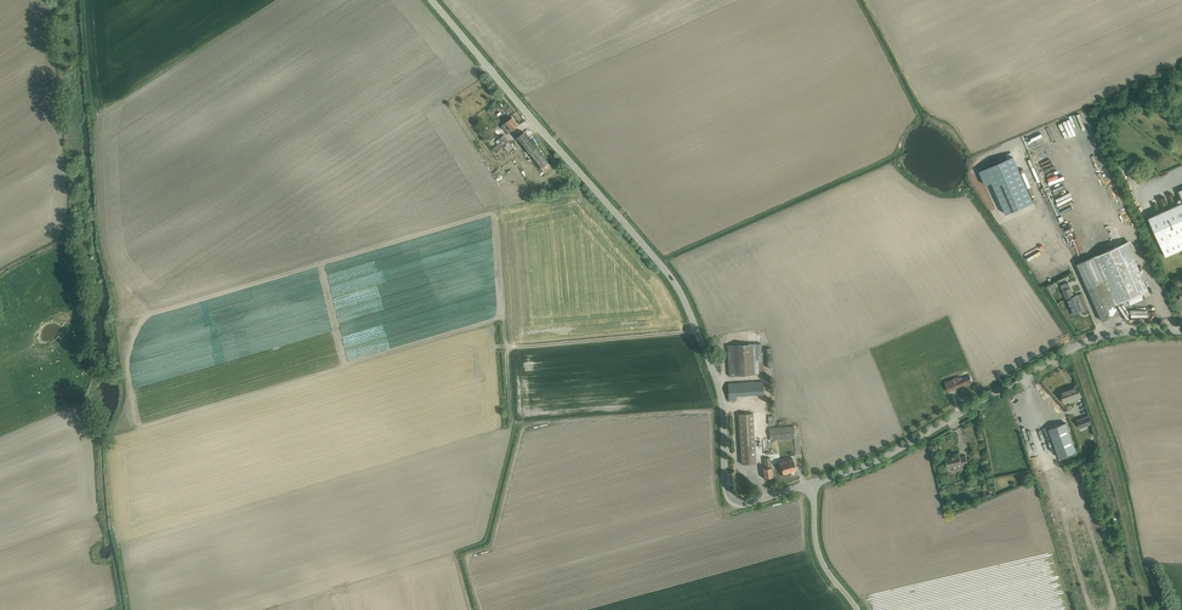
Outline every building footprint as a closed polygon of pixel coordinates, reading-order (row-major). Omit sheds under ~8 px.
[(512,117),(504,123),(500,126),(503,130),(504,129),(508,133),(518,125),(512,117)] [(516,137),(528,153),(536,147),(523,131),(516,137)] [(510,143),(504,135),(498,140),(504,147),(510,143)] [(1045,159),(1051,157),(1045,142),(1040,144),(1045,159)] [(536,147),(528,153),(544,173),(551,167),(552,166),(536,147)] [(1040,156),(1031,160),(1034,167),(1043,163),(1040,156)] [(992,182),(1006,213),(1033,202),(1014,157),(979,172),(985,185),(992,182)] [(1165,256),(1181,249),(1181,202),(1148,218),(1165,256)] [(1127,242),(1077,264),(1098,312),(1102,321),(1119,314),(1115,305),(1148,290),(1127,242)] [(1084,310),(1078,294),(1071,297),(1070,294),(1073,293),(1068,282),(1060,285),(1072,314),(1080,310),(1080,312),(1084,310)] [(1054,293),(1060,290),(1056,283),(1050,286),(1054,293)] [(760,343),(752,343),(754,373),(762,373),(760,343)] [(958,377),(944,382),(948,391),(972,381),(969,375),(959,380),(958,377)] [(1060,392),(1064,402),(1081,396),(1077,385),(1060,392)] [(738,414),(741,464),(756,463),(753,413),(738,414)] [(1077,420),(1080,428),(1091,424),(1088,416),(1077,420)] [(1066,422),(1048,429),(1059,458),(1076,451),(1066,422)] [(794,425),(769,427),(770,440),(795,438),(794,425)] [(954,471),(959,470),(958,465),(967,462),(966,456),(960,457),(959,454),(953,455),(954,456),(950,457),(950,456),(944,458),(946,463),(945,464),(946,465),(946,466),(947,469),(953,467),(954,471)] [(782,474),(796,470),(792,458),(779,462),(782,474)] [(771,467),(765,468),(762,468),(764,478),(773,476),(771,467)]
